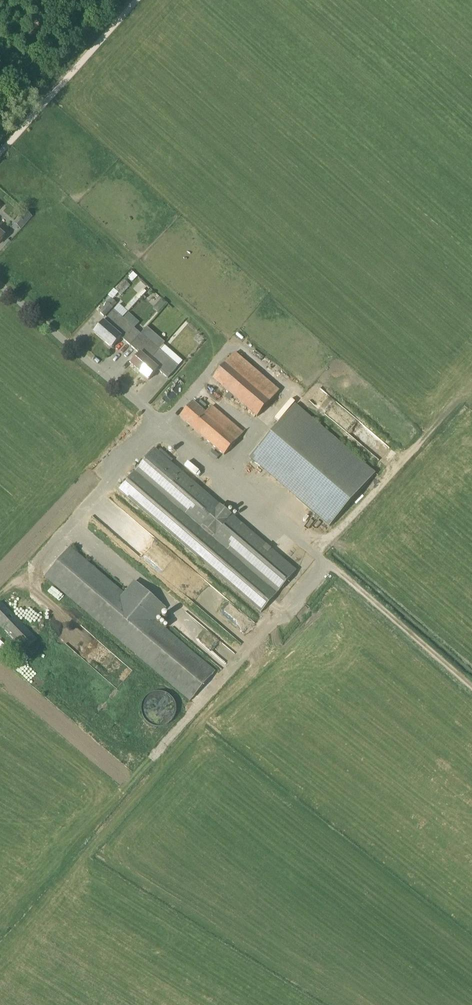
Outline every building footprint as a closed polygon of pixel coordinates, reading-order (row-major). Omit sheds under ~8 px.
[(26,211),(14,224),(21,230),(32,217),(26,211)] [(125,281),(116,291),(121,295),(130,286),(125,281)] [(141,281),(138,284),(143,289),(129,305),(132,308),(150,288),(142,281),(141,281)] [(158,295),(151,302),(154,305),(161,298),(158,295)] [(117,303),(112,298),(99,312),(104,316),(117,303)] [(162,299),(156,306),(161,310),(167,303),(162,299)] [(114,310),(104,322),(94,333),(103,341),(123,318),(114,310)] [(123,318),(103,341),(112,348),(121,338),(131,346),(141,334),(123,318)] [(131,365),(140,373),(159,350),(141,334),(131,346),(140,354),(131,365)] [(178,367),(159,350),(140,373),(149,380),(158,370),(168,379),(178,367)] [(257,417),(279,392),(235,353),(213,379),(257,417)] [(204,412),(193,402),(180,417),(224,455),(243,434),(210,405),(204,412)] [(330,527),(376,474),(295,405),(249,458),(330,527)] [(119,490),(261,612),(297,571),(154,449),(119,490)] [(124,594),(70,547),(45,577),(190,701),(215,672),(156,621),(166,608),(135,581),(124,594)] [(37,639),(1,602),(0,602),(0,625),(25,651),(37,639)] [(151,694),(152,708),(153,719),(165,718),(165,715),(171,715),(170,708),(171,708),(170,693),(151,694)]
